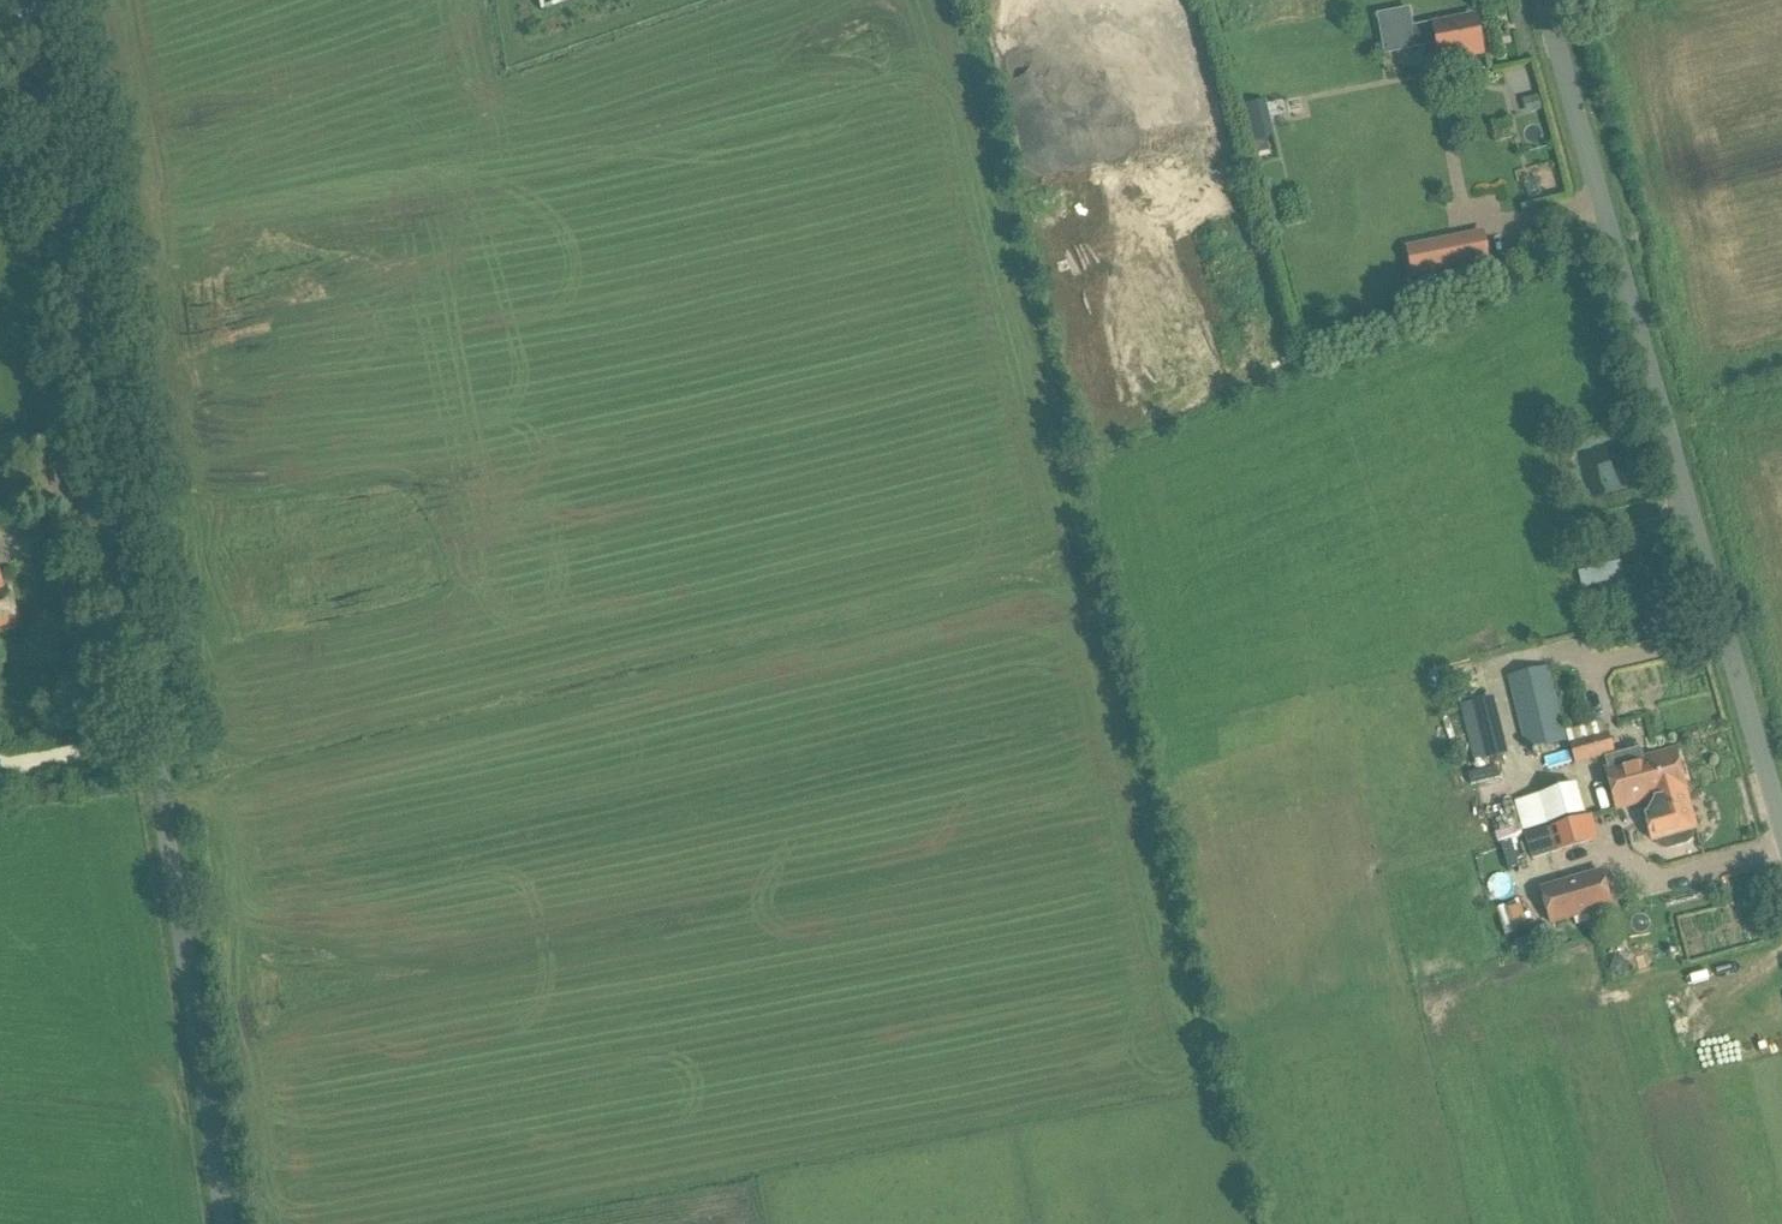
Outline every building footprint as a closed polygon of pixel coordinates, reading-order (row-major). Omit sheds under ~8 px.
[(1455,18),(1412,27),(1415,47),(1438,43),(1441,59),(1443,59),(1445,71),(1450,74),(1464,72),(1468,67),(1465,54),(1482,51),(1476,18),(1456,22),(1455,18)] [(1522,99),(1525,113),(1542,109),(1539,95),(1522,99)] [(1486,235),(1425,247),(1429,271),(1491,259),(1486,235)] [(1619,547),(1580,557),(1587,587),(1626,577),(1619,547)] [(20,620),(12,585),(6,586),(1,570),(0,570),(0,625),(20,620)] [(1548,667),(1507,677),(1526,750),(1566,740),(1548,667)] [(1485,681),(1454,688),(1467,746),(1498,740),(1485,681)] [(1605,721),(1566,732),(1576,764),(1614,753),(1606,725),(1605,721)] [(1638,747),(1603,757),(1618,810),(1653,800),(1653,799),(1685,791),(1686,791),(1675,749),(1641,758),(1638,747)] [(1576,785),(1515,803),(1531,859),(1596,840),(1583,795),(1579,796),(1576,785)] [(1655,809),(1644,813),(1651,840),(1656,839),(1657,846),(1661,850),(1668,851),(1688,845),(1693,840),(1694,836),(1693,829),(1696,828),(1685,791),(1653,799),(1653,800),(1655,809)] [(1600,870),(1540,885),(1549,921),(1609,905),(1600,870)] [(1613,956),(1608,969),(1624,976),(1629,962),(1613,956)]
